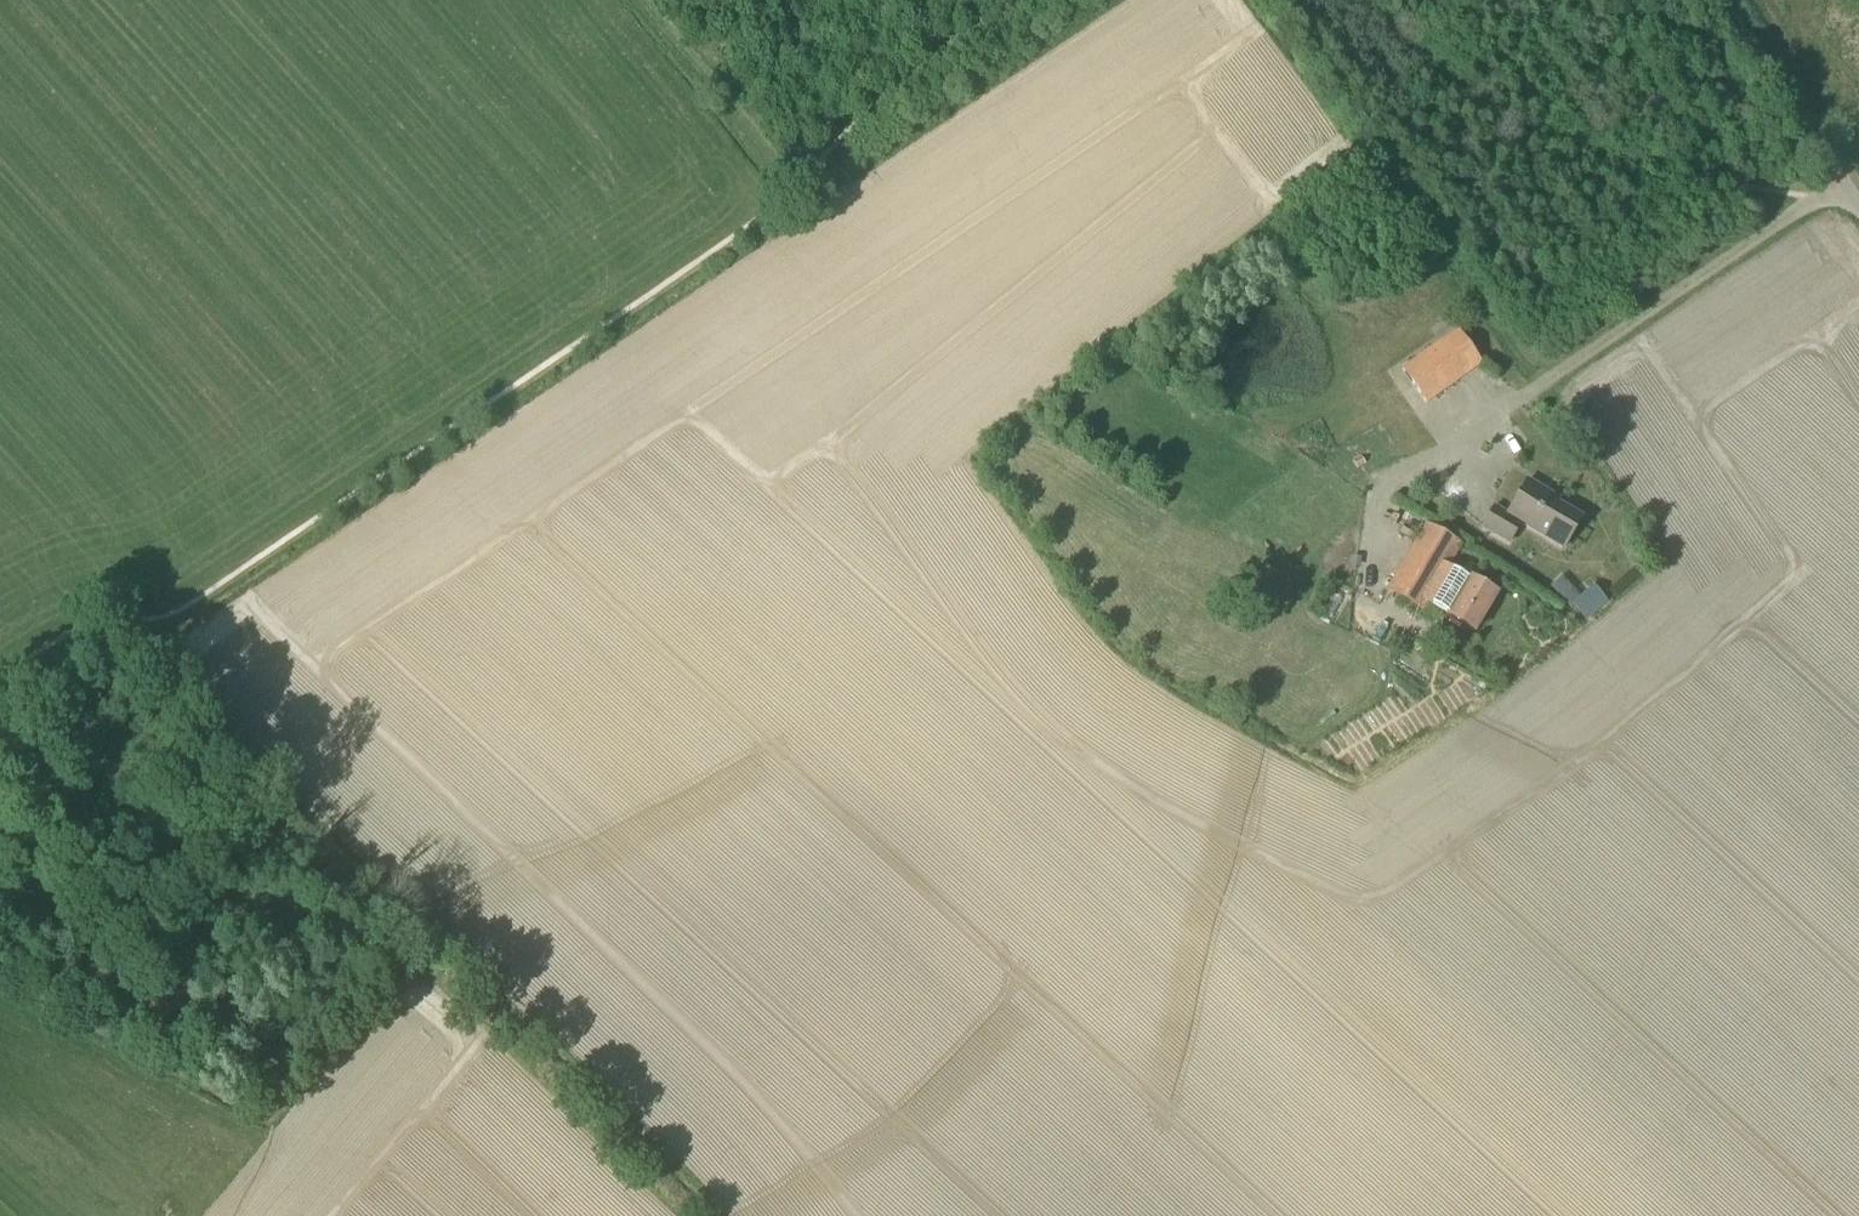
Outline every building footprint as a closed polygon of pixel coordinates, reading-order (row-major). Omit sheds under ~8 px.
[(1426,404),(1480,366),(1457,333),(1403,371),(1426,404)] [(1581,518),(1557,503),(1559,500),(1528,481),(1509,513),(1494,505),(1481,529),(1508,546),(1521,525),(1562,549),(1581,518)] [(1466,580),(1448,569),(1449,568),(1462,546),(1461,546),(1436,530),(1425,524),(1419,533),(1386,589),(1385,592),(1404,603),(1412,607),(1422,614),(1427,604),(1446,615),(1444,617),(1474,635),(1498,594),(1468,577),(1466,580)] [(1600,595),(1580,614),(1584,619),(1605,600),(1600,595)]
